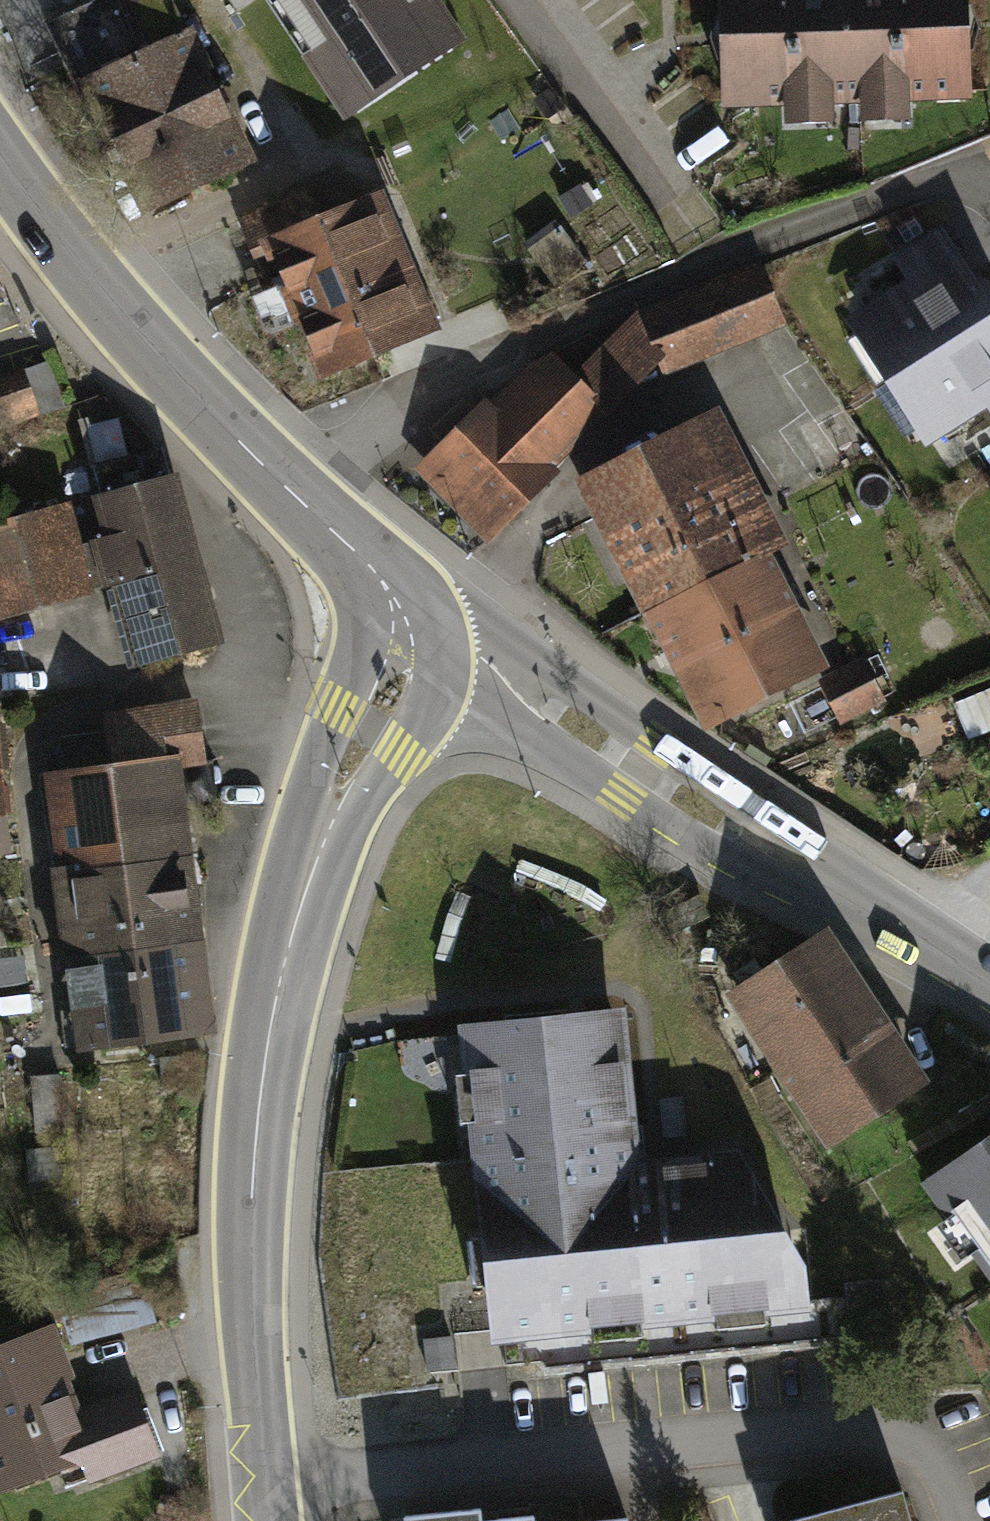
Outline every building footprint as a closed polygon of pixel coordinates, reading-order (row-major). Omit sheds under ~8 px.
[(187,36),(170,0),(98,0),(48,24),(79,91),(90,85),(187,36)] [(441,25),(425,0),(276,0),(339,93),(441,25)] [(727,99),(965,91),(962,0),(724,0),(727,99)] [(187,36),(90,85),(148,207),(246,160),(187,36)] [(371,348),(321,222),(308,191),(240,218),(255,255),(273,248),(288,282),(251,297),(265,330),(274,332),(305,319),(324,367),(371,348)] [(366,204),(321,222),(371,348),(436,322),(414,265),(393,273),(366,204)] [(530,249),(554,282),(582,262),(559,229),(530,249)] [(867,317),(902,372),(989,315),(989,313),(956,260),(867,317)] [(757,266),(702,288),(725,344),(780,322),(757,266)] [(664,368),(692,357),(670,301),(642,312),(655,344),(657,351),(664,368)] [(902,372),(937,426),(989,392),(989,315),(902,372)] [(569,385),(595,411),(657,351),(655,344),(635,319),(569,385)] [(483,413),(440,455),(476,491),(459,507),(488,535),(547,477),(539,469),(596,412),(595,411),(569,385),(547,363),(490,420),(483,413)] [(32,411),(19,373),(0,380),(0,422),(32,411)] [(596,485),(657,605),(707,580),(753,557),(692,436),(596,485)] [(101,495),(84,500),(95,541),(93,541),(105,586),(125,581),(146,661),(214,643),(162,449),(94,467),(101,495)] [(83,594),(83,592),(71,547),(60,509),(16,521),(16,519),(0,523),(0,616),(83,594)] [(105,586),(93,541),(71,547),(83,592),(105,586)] [(753,557),(707,580),(764,690),(811,665),(775,595),(784,590),(777,578),(769,582),(755,556),(753,557)] [(707,580),(657,605),(668,626),(657,632),(667,650),(677,645),(714,716),(764,690),(707,580)] [(860,663),(825,681),(843,717),(879,699),(860,663)] [(105,724),(112,764),(165,758),(202,752),(196,711),(105,724)] [(55,772),(67,868),(123,861),(177,854),(165,758),(112,764),(55,772)] [(177,854),(123,861),(133,948),(189,940),(177,854)] [(123,861),(67,868),(54,870),(56,882),(70,880),(78,942),(65,943),(67,957),(133,948),(123,861)] [(189,940),(133,948),(145,1034),(216,1025),(214,1013),(199,1015),(189,940)] [(816,943),(780,967),(872,1106),(908,1083),(867,1021),(875,1015),(869,1006),(861,1012),(816,943)] [(145,1034),(133,948),(67,957),(68,966),(81,965),(86,1008),(62,1011),(66,1045),(145,1034)] [(815,1097),(836,1130),(872,1106),(780,967),(745,990),(808,1087),(798,1093),(805,1103),(815,1097)] [(798,1301),(795,1267),(734,1162),(629,1173),(614,1019),(470,1032),(474,1072),(486,1071),(491,1119),(479,1120),(491,1236),(503,1235),(508,1281),(495,1282),(500,1331),(592,1322),(591,1310),(637,1305),(639,1317),(715,1309),(714,1297),(760,1292),(762,1305),(798,1301)] [(64,1126),(60,1075),(31,1077),(35,1128),(64,1126)] [(989,1260),(989,1139),(933,1180),(989,1260)] [(28,1189),(63,1185),(58,1143),(24,1147),(28,1189)] [(140,1272),(48,1299),(61,1343),(153,1316),(140,1272)] [(0,1356),(0,1479),(84,1448),(94,1474),(150,1453),(129,1397),(73,1418),(44,1340),(0,1356)] [(902,1490),(786,1520),(910,1520),(902,1490)] [(532,1514),(481,1519),(479,1507),(404,1515),(405,1520),(533,1520),(532,1514)]
